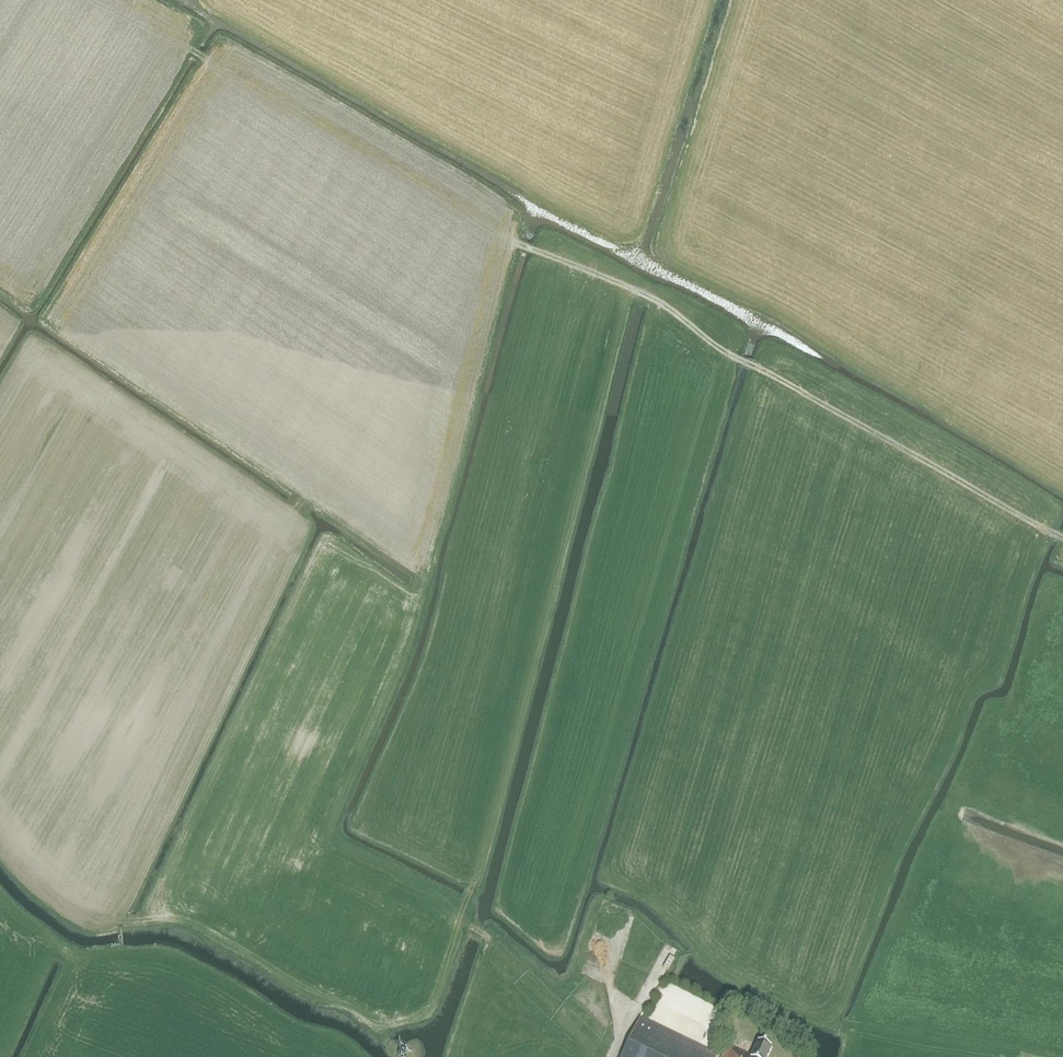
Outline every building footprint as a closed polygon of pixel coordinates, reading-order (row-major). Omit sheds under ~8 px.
[(717,1054),(640,1017),(621,1056),(716,1056),(717,1054)] [(771,1047),(758,1041),(751,1056),(727,1046),(722,1056),(767,1056),(771,1047)] [(408,1051),(406,1047),(402,1047),(399,1049),(397,1053),(400,1056),(405,1056),(407,1056),(408,1051)]
